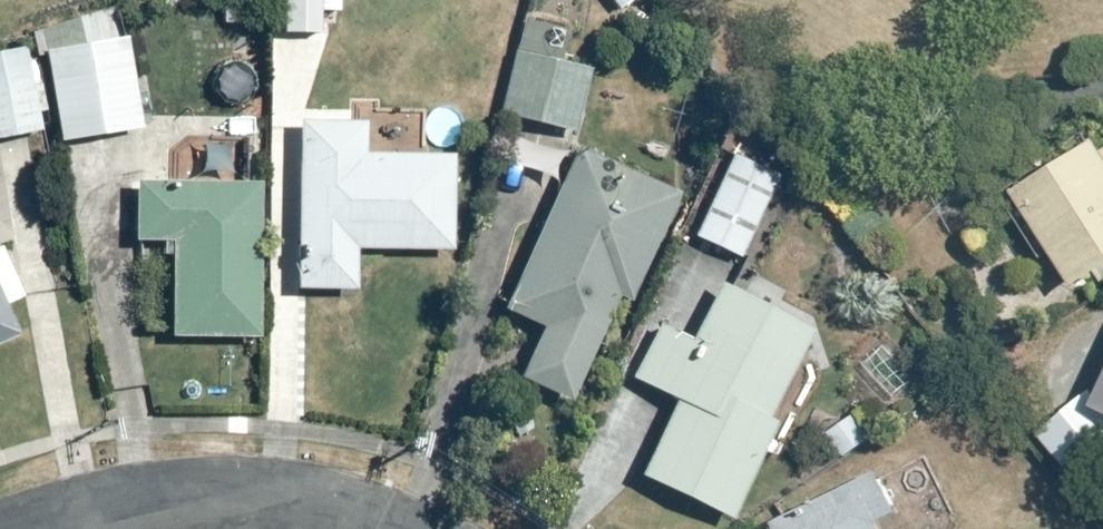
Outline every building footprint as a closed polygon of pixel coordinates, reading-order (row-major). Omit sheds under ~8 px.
[(225,26),(264,25),(263,0),(224,0),(225,26)] [(285,38),(322,39),(323,12),(344,12),(344,0),(286,0),(285,38)] [(59,47),(41,49),(54,145),(161,131),(147,35),(98,42),(93,8),(54,14),(59,47)] [(562,39),(524,28),(499,115),(578,138),(598,70),(556,59),(562,39)] [(0,69),(0,143),(46,137),(36,64),(0,69)] [(370,114),(298,112),(291,293),(354,295),(356,248),(452,252),(455,153),(368,149),(370,114)] [(1007,186),(1071,295),(1102,277),(1102,130),(1007,186)] [(192,184),(133,184),(133,246),(160,246),(160,344),(236,344),(236,361),(260,361),(260,184),(233,184),(233,139),(192,139),(192,184)] [(685,198),(573,147),(499,309),(540,327),(515,382),(572,408),(603,339),(617,346),(685,198)] [(787,171),(732,148),(693,239),(748,262),(787,171)] [(19,339),(7,312),(37,298),(9,233),(0,237),(0,348),(19,339)] [(816,332),(681,274),(633,382),(671,400),(635,480),(728,522),(782,426),(771,419),(816,332)] [(1096,394),(1085,388),(1038,437),(1088,492),(1102,474),(1102,379),(1096,394)] [(773,518),(777,528),(890,528),(886,518),(901,511),(884,471),(773,518)]
